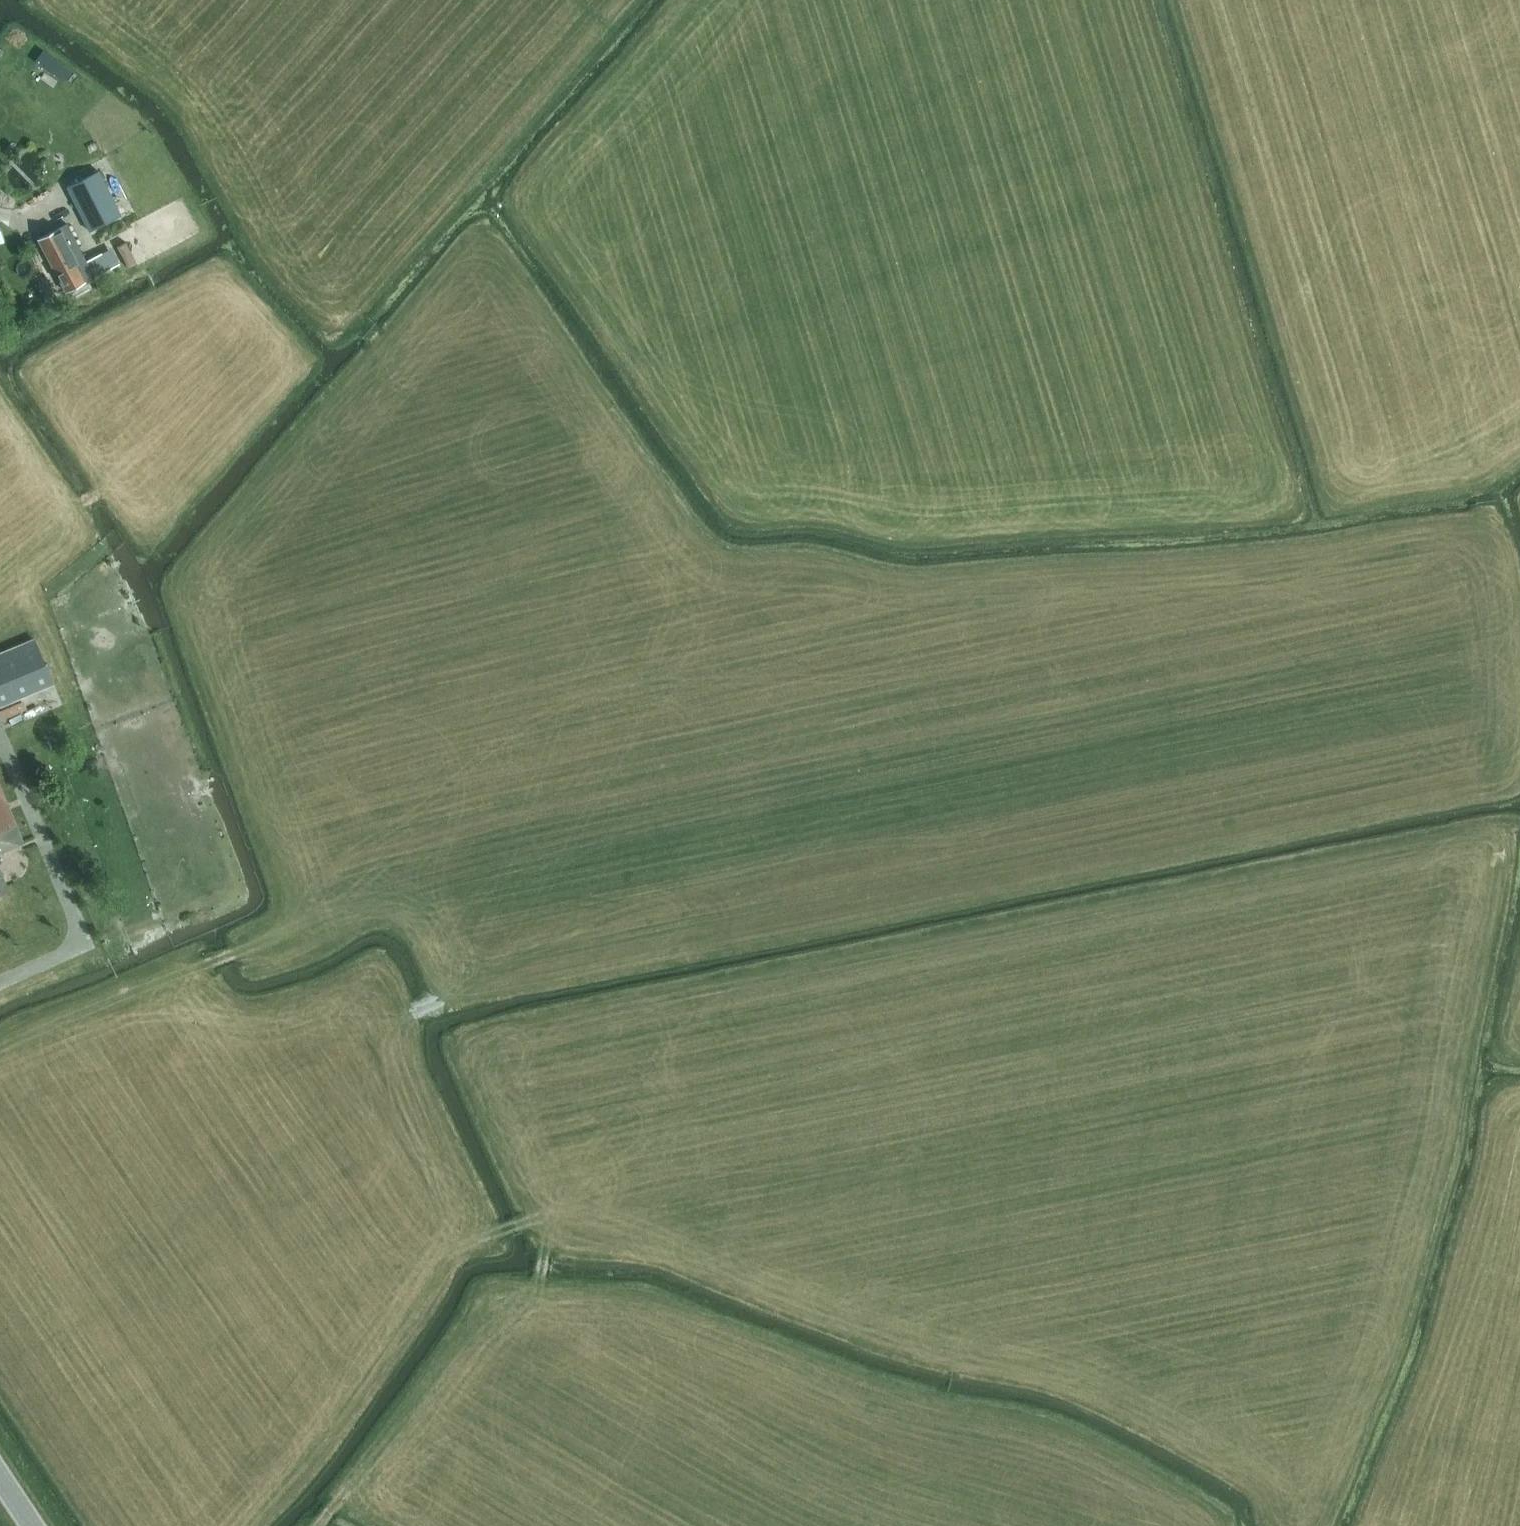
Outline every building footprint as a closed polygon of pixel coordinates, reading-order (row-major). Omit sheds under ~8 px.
[(122,215),(100,170),(67,186),(89,231),(122,215)] [(85,260),(67,223),(39,237),(65,290),(93,276),(93,275),(119,261),(112,247),(85,260)] [(36,645),(0,660),(0,704),(53,682),(35,639),(34,640),(36,645)] [(25,843),(0,782),(0,853),(25,843)] [(9,890),(0,867),(0,893),(9,890)]
